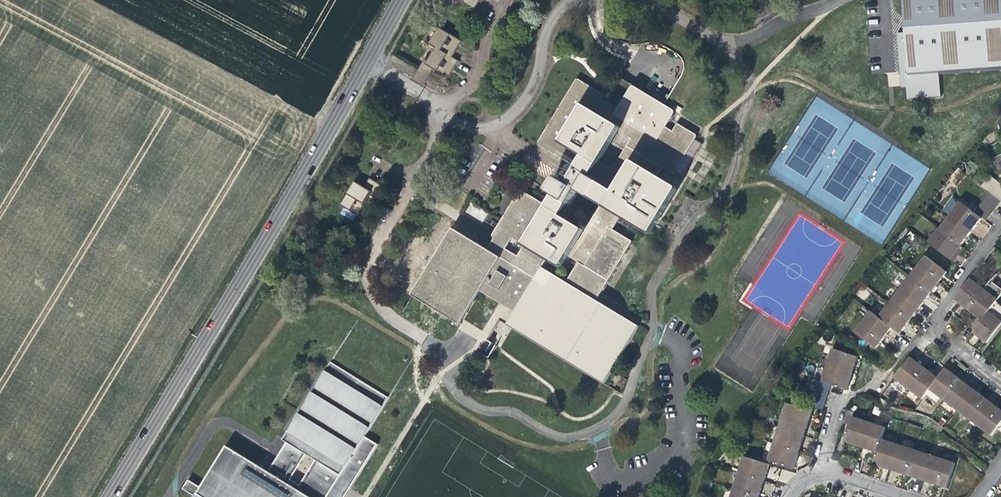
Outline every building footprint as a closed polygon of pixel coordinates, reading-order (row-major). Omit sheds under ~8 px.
[(479,4),(481,5),(484,0),(450,0),(446,6),(469,20),(479,4)] [(899,38),(889,39),(893,92),(898,92),(900,104),(933,101),(930,75),(1000,69),(1000,0),(896,0),(899,38)] [(419,69),(430,76),(434,70),(449,78),(458,62),(452,58),(462,42),(438,28),(429,44),(436,48),(428,61),(425,59),(419,69)] [(423,87),(430,76),(419,69),(412,80),(423,87)] [(683,69),(657,112),(670,119),(672,120),(697,77),(683,69)] [(597,106),(609,113),(613,116),(627,93),(611,84),(599,103),(597,106)] [(613,116),(609,113),(599,131),(627,147),(609,177),(562,149),(580,119),(587,124),(597,106),(599,103),(570,86),(532,151),(561,168),(551,183),(549,182),(541,197),(554,206),(548,216),(514,196),(495,228),(481,220),(477,226),(491,235),(487,242),(490,243),(483,255),(449,234),(408,301),(456,329),(476,296),(510,316),(503,328),(600,386),(635,328),(592,303),(628,245),(608,233),(625,206),(641,216),(651,199),(644,195),(657,174),(668,180),(692,141),(672,130),(667,138),(660,134),(670,119),(657,112),(627,93),(613,116)] [(609,113),(597,106),(587,124),(599,131),(609,113)] [(590,156),(599,141),(583,131),(573,147),(590,156)] [(990,192),(1000,200),(1000,184),(993,178),(985,188),(990,192)] [(352,221),(365,200),(368,202),(376,189),(364,182),(358,191),(349,186),(334,210),(352,221)] [(975,213),(982,218),(986,221),(1000,201),(1000,200),(990,192),(979,208),(975,213)] [(944,210),(950,216),(972,232),(976,225),(982,218),(975,213),(969,208),(961,202),(960,203),(953,198),(944,210)] [(973,203),(969,208),(975,213),(979,208),(973,203)] [(966,239),(972,232),(950,216),(940,229),(961,246),(966,239)] [(956,252),(961,246),(940,229),(930,243),(951,259),(956,252)] [(947,273),(926,256),(921,264),(942,279),(944,276),(947,273)] [(916,270),(911,277),(931,292),(935,287),(942,279),(921,264),(916,270)] [(911,277),(900,290),(921,306),(926,299),(931,292),(911,277)] [(962,306),(968,310),(984,289),(971,279),(954,300),(962,306)] [(998,300),(984,289),(968,310),(975,315),(982,321),(989,312),(998,300)] [(900,290),(890,304),(911,320),(916,313),(921,306),(900,290)] [(890,304),(880,318),(892,327),(900,333),(906,326),(911,320),(890,304)] [(887,334),(892,327),(880,318),(872,312),(866,319),(861,326),(881,342),(887,334)] [(989,312),(982,321),(975,331),(973,333),(980,339),(987,344),(1000,325),(1000,321),(989,312)] [(881,342),(861,326),(856,333),(876,349),(879,346),(881,342)] [(855,366),(858,358),(833,349),(828,365),(853,373),(855,366)] [(895,378),(909,389),(925,368),(918,363),(911,357),(895,378)] [(326,362),(264,465),(232,445),(207,487),(195,480),(188,491),(198,496),(342,496),(371,448),(360,441),(386,398),(326,362)] [(850,383),(853,373),(828,365),(823,382),(831,385),(835,386),(847,390),(850,383)] [(923,399),(930,389),(939,378),(932,373),(925,368),(909,389),(923,399)] [(946,368),(939,378),(930,389),(944,400),(960,379),(953,374),(946,368)] [(966,384),(960,379),(944,400),(957,410),(974,389),(966,384)] [(827,397),(831,385),(823,382),(818,381),(814,393),(827,397)] [(980,394),(974,389),(957,410),(971,420),(987,399),(980,394)] [(823,410),(827,397),(814,393),(809,406),(823,410)] [(992,403),(987,399),(971,420),(978,426),(985,431),(1000,410),(992,403)] [(788,404),(780,428),(805,436),(809,424),(813,412),(808,411),(788,404)] [(850,425),(853,417),(854,412),(848,410),(844,423),(850,425)] [(1000,410),(985,431),(992,436),(1000,424),(1000,410)] [(869,422),(853,417),(850,425),(844,442),(854,445),(861,448),(869,422)] [(869,450),(878,453),(882,440),(886,428),(869,422),(861,448),(869,450)] [(780,428),(774,444),(800,453),(802,445),(805,436),(780,428)] [(881,467),(890,470),(899,445),(882,440),(878,453),(874,465),(881,467)] [(774,444),(769,461),(794,469),(797,461),(800,453),(774,444)] [(897,472),(907,476),(915,451),(899,445),(890,470),(897,472)] [(916,479),(923,481),(931,456),(915,451),(907,476),(916,479)] [(928,482),(939,486),(947,461),(939,458),(931,456),(923,481),(928,482)] [(766,475),(769,465),(744,457),(739,473),(764,481),(766,475)] [(955,463),(947,461),(939,486),(943,487),(947,489),(955,463)] [(764,481),(739,473),(734,489),(758,496),(759,496),(762,490),(764,481)]
